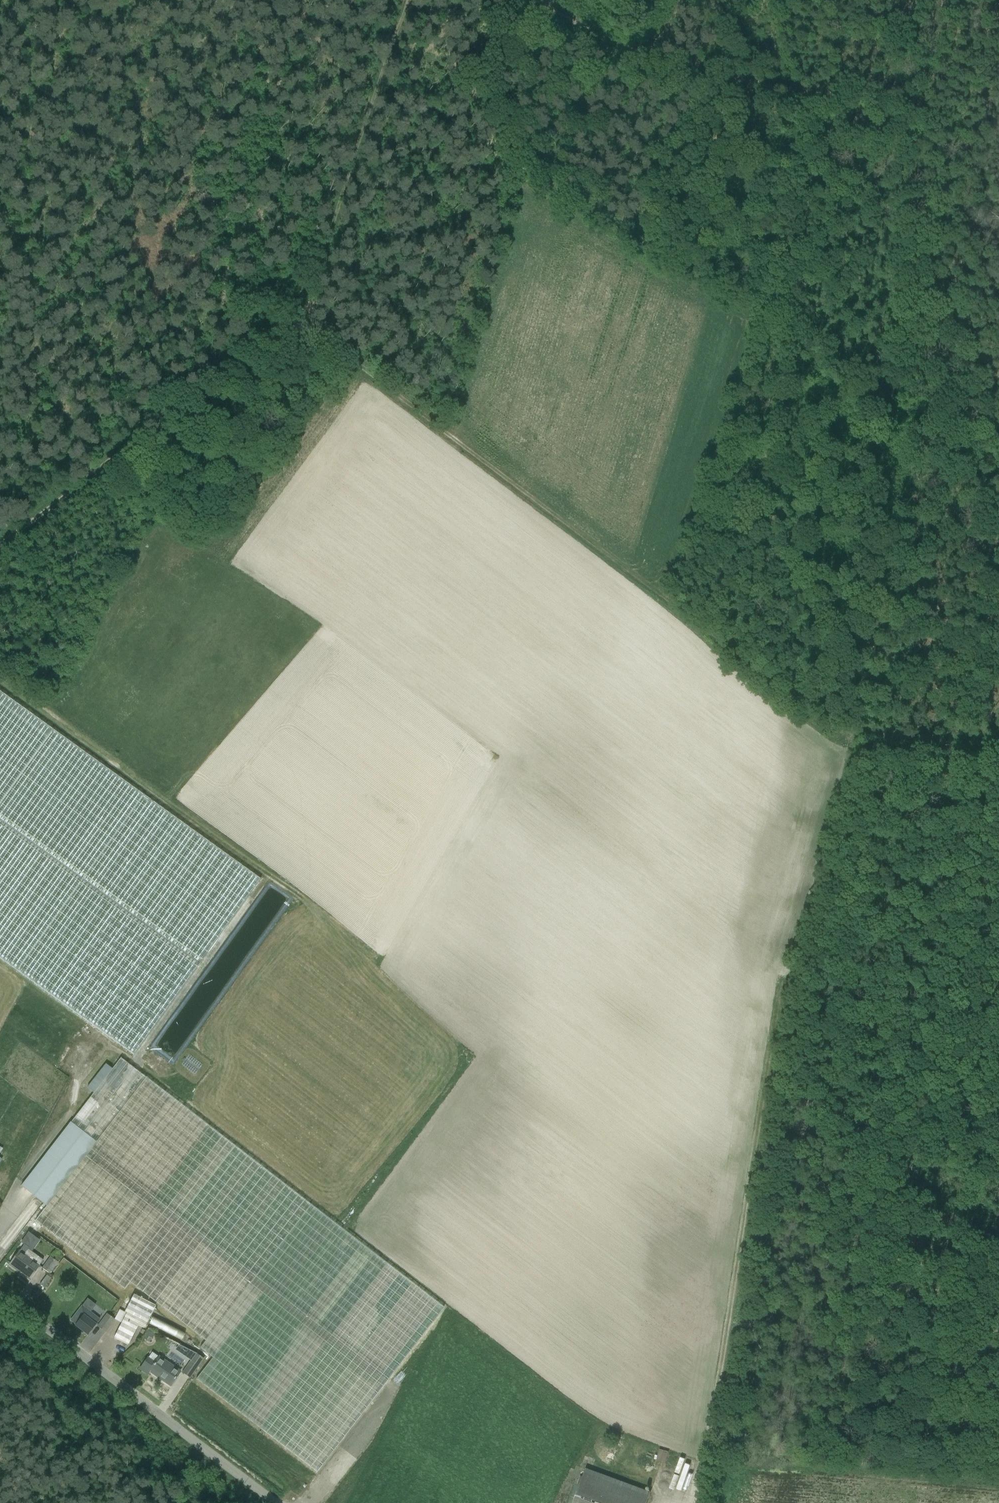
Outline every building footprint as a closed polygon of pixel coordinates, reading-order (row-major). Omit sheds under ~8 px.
[(134,1056),(260,881),(0,695),(0,959),(134,1056)] [(112,1069),(106,1064),(87,1088),(93,1093),(21,1186),(35,1197),(42,1203),(47,1206),(35,1221),(62,1242),(124,1290),(130,1283),(205,1341),(200,1348),(213,1358),(196,1379),(317,1473),(444,1308),(146,1078),(120,1058),(112,1069)] [(23,1254),(19,1251),(10,1264),(30,1278),(43,1260),(28,1249),(23,1254)] [(49,1274),(58,1262),(50,1257),(42,1268),(49,1274)] [(141,1320),(138,1324),(144,1327),(155,1306),(134,1294),(125,1312),(127,1313),(141,1320)] [(88,1335),(96,1325),(100,1320),(82,1306),(70,1321),(76,1325),(75,1325),(88,1335)] [(105,1332),(115,1320),(107,1313),(97,1326),(105,1332)] [(128,1345),(138,1324),(141,1320),(127,1313),(114,1338),(128,1345)] [(190,1378),(203,1359),(196,1354),(182,1373),(190,1378)] [(148,1374),(150,1372),(170,1386),(180,1372),(159,1357),(155,1363),(148,1358),(140,1369),(148,1374)] [(656,1459),(665,1462),(669,1451),(660,1448),(656,1459)] [(675,1471),(681,1474),(676,1487),(681,1489),(691,1463),(680,1458),(675,1471)] [(583,1476),(580,1475),(578,1482),(581,1483),(573,1502),(647,1502),(651,1492),(586,1468),(583,1476)]
